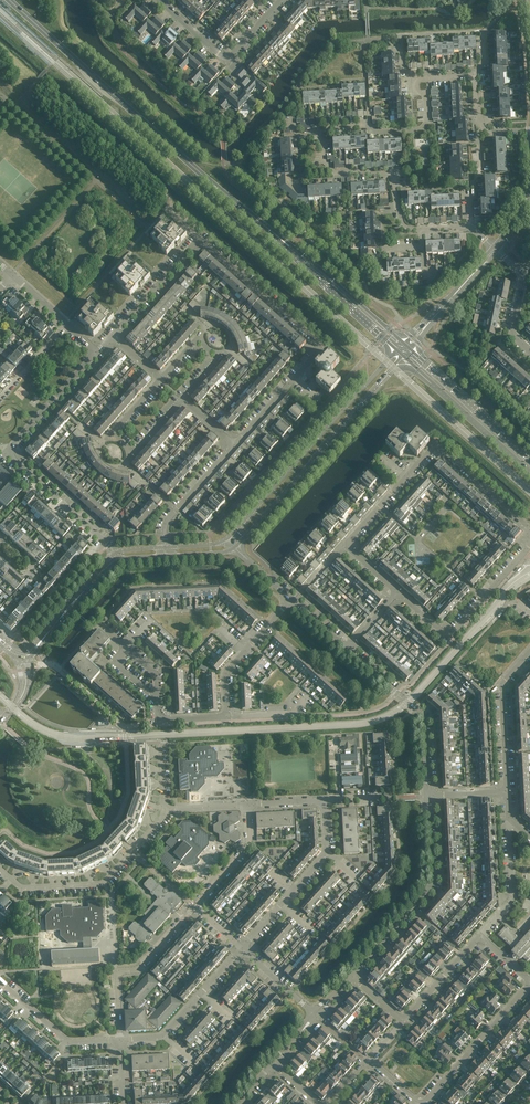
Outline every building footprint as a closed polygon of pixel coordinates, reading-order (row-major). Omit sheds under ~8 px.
[(11,8),(2,0),(0,0),(0,1),(9,9),(11,8)] [(181,4),(186,8),(192,1),(191,0),(185,0),(181,4)] [(252,3),(249,0),(241,0),(240,1),(250,9),(254,5),(252,3)] [(303,0),(299,4),(296,2),(293,5),(303,14),(307,9),(303,0)] [(307,9),(313,9),(313,0),(303,0),(307,9)] [(349,7),(355,6),(355,11),(360,10),(359,0),(349,0),(349,7)] [(192,1),(186,8),(190,12),(199,3),(197,1),(194,3),(192,1)] [(250,9),(240,1),(236,5),(246,14),(250,9)] [(190,12),(195,16),(204,7),(199,3),(190,12)] [(143,22),(144,22),(153,11),(145,4),(139,10),(135,6),(124,18),(126,20),(129,22),(135,15),(143,22)] [(242,18),(246,14),(236,5),(232,10),(235,12),(242,18)] [(303,14),(293,5),(291,7),(294,10),(292,12),(299,18),(303,14)] [(204,7),(195,16),(199,21),(208,11),(204,7)] [(235,12),(233,14),(229,11),(227,13),(228,14),(238,23),(242,18),(235,12)] [(302,20),(299,18),(292,12),(291,13),(288,11),(285,14),(298,25),(302,20)] [(238,23),(228,14),(224,19),(234,27),(238,23)] [(298,25),(285,14),(283,16),(286,19),(284,21),(288,24),(294,29),(298,25)] [(147,19),(144,22),(136,31),(139,33),(141,35),(147,28),(155,36),(165,24),(157,17),(152,23),(147,19)] [(234,27),(224,19),(220,23),(223,25),(230,32),(234,27)] [(294,29),(288,24),(285,26),(282,23),(280,25),(291,34),(295,30),(294,29)] [(223,25),(219,30),(226,36),(230,32),(223,25)] [(291,34),(280,25),(278,27),(282,30),(280,33),(287,39),(291,34)] [(170,46),(180,35),(172,28),(166,34),(162,30),(151,42),(153,44),(155,46),(162,39),(170,46)] [(219,30),(215,34),(222,41),(226,36),(219,30)] [(287,39),(280,33),(277,35),(274,32),(272,34),(285,46),(289,41),(287,39)] [(285,46),(272,34),(270,36),(274,39),(272,42),(281,50),(285,46)] [(182,59),(192,48),(184,41),(179,47),(174,43),(163,55),(165,57),(166,57),(168,59),(174,52),(182,59)] [(281,50),(272,42),(269,44),(266,41),(264,43),(277,55),(281,50)] [(277,55),(264,43),(263,44),(266,48),(264,50),(273,59),(277,55)] [(35,56),(37,54),(27,45),(25,47),(35,56)] [(273,59),(264,50),(261,53),(258,50),(256,52),(269,64),(273,59)] [(197,71),(207,59),(198,52),(193,58),(189,54),(178,66),(180,68),(182,70),(189,63),(197,71)] [(269,64),(256,52),(254,54),(258,57),(256,59),(265,68),(269,64),(270,66),(271,65),(273,67),(269,64)] [(265,68),(256,59),(253,62),(250,59),(248,61),(261,73),(265,68)] [(261,73),(248,61),(246,62),(250,66),(248,68),(255,75),(259,70),(261,73)] [(209,83),(219,72),(211,65),(205,71),(201,67),(190,79),(192,81),(195,83),(201,76),(209,83)] [(242,79),(239,82),(244,86),(245,86),(245,87),(243,90),(245,92),(248,94),(255,87),(255,86),(262,92),(264,90),(265,90),(267,88),(254,77),(250,81),(244,75),(243,76),(241,78),(242,79)] [(222,83),(217,79),(206,92),(209,94),(209,93),(211,96),(217,89),(225,96),(235,85),(227,77),(222,83)] [(245,92),(238,100),(238,110),(246,101),(253,107),(255,105),(256,105),(258,103),(248,94),(245,92)] [(229,102),(238,110),(238,100),(230,93),(219,105),(221,107),(221,106),(223,109),(229,102)] [(262,107),(267,100),(263,96),(257,102),(258,103),(262,107)] [(280,140),(280,146),(291,146),(291,143),(293,143),(293,140),(297,140),(297,136),(294,136),(287,137),(287,140),(280,140)] [(293,168),(281,169),(282,174),(278,174),(279,178),(285,178),(285,174),(295,174),(295,171),(293,171),(293,168)] [(339,185),(336,185),(337,197),(342,196),(342,192),(346,191),(345,178),(341,179),(342,183),(339,183),(339,185)] [(351,183),(351,180),(351,178),(347,178),(347,185),(351,185),(351,196),(357,195),(357,184),(354,184),(354,183),(351,183)] [(382,183),(379,183),(380,194),(386,194),(385,190),(388,190),(388,185),(387,185),(387,183),(385,183),(385,181),(382,181),(382,183)] [(310,185),(307,185),(308,195),(305,195),(305,202),(309,201),(309,198),(314,198),(313,187),(310,187),(310,185)] [(408,192),(404,192),(405,198),(408,198),(408,200),(405,200),(405,204),(405,205),(406,208),(414,208),(414,204),(413,191),(411,191),(411,193),(408,193),(408,192)] [(373,214),(366,214),(363,214),(363,220),(374,219),(374,216),(376,216),(376,214),(380,213),(380,210),(378,210),(373,210),(373,214)] [(159,230),(155,233),(151,238),(154,240),(160,246),(159,248),(167,255),(168,253),(176,245),(178,247),(187,236),(179,229),(178,231),(165,219),(157,228),(159,230)] [(457,241),(454,241),(455,252),(460,252),(460,241),(463,241),(463,234),(459,234),(459,239),(457,239),(457,241)] [(377,242),(364,243),(364,248),(361,248),(361,252),(368,252),(368,248),(377,248),(377,242)] [(199,259),(204,263),(210,256),(205,252),(199,259)] [(215,260),(210,256),(204,263),(209,267),(215,260)] [(387,259),(387,261),(387,269),(384,269),(384,276),(388,276),(387,272),(393,272),(392,259),(390,259),(390,261),(387,261),(387,259)] [(124,287),(122,289),(130,296),(132,294),(139,286),(141,287),(150,277),(143,270),(141,271),(128,260),(120,269),(122,270),(115,279),(116,280),(124,287)] [(220,265),(215,260),(209,267),(213,272),(220,265)] [(224,269),(220,265),(213,272),(218,276),(224,269)] [(190,269),(186,274),(194,281),(193,280),(197,275),(190,269)] [(229,273),(224,269),(218,276),(223,280),(229,273)] [(229,273),(223,280),(227,284),(234,277),(229,273)] [(194,281),(186,274),(182,278),(190,286),(194,281)] [(234,277),(227,284),(232,289),(238,282),(234,277)] [(443,279),(436,277),(434,279),(437,286),(443,279)] [(190,286),(182,278),(177,283),(186,291),(190,286)] [(500,281),(499,287),(509,289),(510,283),(500,281)] [(238,282),(232,289),(237,293),(243,286),(238,282)] [(186,291),(177,283),(173,288),(181,295),(186,291)] [(243,286),(237,293),(242,297),(248,290),(243,286)] [(181,295),(173,288),(169,293),(177,300),(181,295)] [(248,290),(242,297),(246,301),(253,294),(248,290)] [(177,300),(169,293),(165,297),(173,305),(177,300)] [(6,306),(11,311),(19,303),(13,298),(14,297),(11,294),(2,304),(5,307),(6,306)] [(254,296),(248,303),(253,307),(259,300),(254,296)] [(173,305),(165,297),(161,302),(169,309),(173,305)] [(238,306),(233,301),(235,299),(233,297),(229,301),(236,308),(238,306)] [(201,306),(193,299),(189,304),(198,312),(201,313),(201,308),(201,306)] [(259,300),(253,307),(257,311),(264,304),(259,300)] [(86,311),(82,315),(78,319),(80,321),(87,328),(86,330),(94,337),(96,334),(103,327),(105,328),(114,318),(106,310),(105,312),(92,301),(84,310),(86,311)] [(169,309),(161,302),(156,307),(165,314),(169,309)] [(24,308),(19,303),(11,311),(17,315),(16,316),(19,320),(28,310),(25,307),(24,308)] [(264,304),(257,311),(262,315),(268,308),(264,304)] [(165,314),(156,307),(152,311),(160,319),(165,314)] [(268,308),(262,315),(267,320),(273,313),(268,308)] [(215,310),(208,309),(206,318),(212,319),(215,310)] [(221,313),(215,310),(212,319),(217,321),(221,313)] [(160,319),(152,311),(148,316),(156,324),(160,319)] [(227,316),(221,313),(217,321),(222,324),(227,316)] [(273,313),(267,320),(271,324),(278,317),(273,313)] [(29,327),(35,332),(42,324),(36,319),(37,318),(34,315),(25,325),(28,328),(29,327)] [(156,324),(148,316),(144,321),(152,328),(156,324)] [(227,316),(222,324),(227,327),(233,320),(227,316)] [(278,317),(271,324),(276,328),(282,321),(278,317)] [(233,320),(227,327),(231,332),(238,326),(233,320)] [(152,328),(144,321),(139,326),(148,333),(152,328)] [(192,321),(187,326),(194,332),(199,327),(192,321)] [(282,321),(276,328),(281,332),(287,325),(282,321)] [(47,328),(42,324),(35,332),(40,336),(39,337),(42,340),(51,331),(48,328),(47,328)] [(287,325),(281,332),(286,336),(292,329),(287,325)] [(148,333),(139,326),(135,330),(143,338),(148,333)] [(194,332),(187,326),(183,331),(190,337),(194,332)] [(238,326),(231,332),(234,336),(242,331),(238,326)] [(496,329),(486,327),(485,333),(495,335),(496,329)] [(292,329),(286,336),(290,341),(296,334),(292,329)] [(143,338),(135,330),(131,335),(139,342),(143,338)] [(183,331),(179,335),(186,342),(190,337),(183,331)] [(242,331),(234,336),(236,341),(245,337),(242,331)] [(296,334),(290,341),(295,345),(301,338),(296,334)] [(139,342),(131,335),(127,340),(134,346),(138,341),(139,343),(139,342)] [(179,335),(175,340),(182,346),(186,342),(179,335)] [(236,341),(238,346),(247,344),(245,337),(236,341)] [(301,338),(295,345),(300,349),(306,342),(301,338)] [(175,340),(170,345),(177,351),(182,346),(175,340)] [(24,343),(19,347),(27,355),(31,350),(24,343)] [(247,344),(238,346),(240,352),(244,352),(249,351),(247,344)] [(170,345),(166,350),(173,356),(177,351),(170,345)] [(19,347),(15,352),(23,359),(27,355),(19,347)] [(118,349),(114,354),(122,361),(126,356),(118,349)] [(491,356),(496,360),(503,353),(498,349),(491,356)] [(173,356),(166,350),(162,354),(169,360),(173,356)] [(250,350),(249,351),(244,352),(245,355),(253,363),(258,358),(250,350)] [(327,351),(315,364),(320,369),(320,377),(316,382),(330,394),(341,382),(332,374),(331,371),(340,362),(327,351)] [(23,359),(15,352),(11,356),(19,363),(23,359)] [(284,353),(279,357),(286,364),(291,359),(284,353)] [(503,353),(496,360),(500,364),(507,357),(503,353)] [(122,361),(114,354),(110,358),(118,365),(122,361)] [(162,354),(158,359),(165,365),(169,360),(162,354)] [(230,355),(225,360),(232,366),(237,361),(230,355)] [(11,356),(7,361),(15,368),(19,363),(11,356)] [(279,357),(275,362),(282,368),(286,364),(279,357)] [(507,357),(500,364),(505,368),(512,361),(507,357)] [(118,365),(110,358),(106,363),(114,370),(118,365)] [(153,364),(160,370),(165,365),(158,359),(153,364)] [(232,366),(225,360),(221,365),(228,371),(232,366)] [(15,368),(7,361),(4,365),(11,372),(15,368)] [(512,361),(505,368),(509,372),(516,365),(512,361)] [(275,362),(271,367),(278,373),(282,368),(275,362)] [(114,370),(106,363),(102,367),(110,374),(114,370)] [(4,365),(0,369),(0,370),(7,377),(11,372),(4,365)] [(228,371),(221,365),(217,369),(224,376),(228,371)] [(516,365),(509,372),(514,376),(520,369),(516,365)] [(110,374),(102,367),(98,372),(106,379),(110,374)] [(271,367),(266,372),(273,378),(278,373),(271,367)] [(224,376),(217,369),(213,374),(220,380),(224,376)] [(520,369),(514,376),(518,380),(525,373),(520,369)] [(106,379),(98,372),(94,376),(102,383),(106,379)] [(266,372),(262,376),(269,383),(273,378),(266,372)] [(145,373),(140,378),(147,384),(152,379),(145,373)] [(525,373),(518,380),(523,385),(529,377),(525,373)] [(220,380),(213,374),(208,379),(215,385),(220,380)] [(102,383),(94,376),(90,381),(98,388),(102,383)] [(262,376),(258,381),(265,387),(269,383),(262,376)] [(140,378),(136,383),(143,389),(147,384),(140,378)] [(215,385),(208,379),(204,384),(211,390),(215,385)] [(98,388),(90,381),(86,385),(94,392),(98,388)] [(258,381),(254,386),(261,392),(265,387),(258,381)] [(143,389),(136,383),(132,388),(139,394),(143,389)] [(211,390),(204,384),(200,388),(207,395),(211,390)] [(94,392),(86,385),(82,390),(90,396),(94,392)] [(254,386),(250,390),(257,397),(261,392),(254,386)] [(132,388),(128,392),(135,399),(139,394),(132,388)] [(207,395),(200,388),(196,393),(203,399),(207,395)] [(90,396),(82,390),(78,394),(86,401),(90,396)] [(250,390),(245,395),(252,401),(257,397),(250,390)] [(128,392),(124,397),(131,403),(135,399),(128,392)] [(203,399),(196,393),(191,398),(198,404),(203,399)] [(289,393),(285,397),(282,401),(287,406),(290,402),(289,401),(292,397),(289,393)] [(86,401),(78,394),(74,398),(82,405),(86,401)] [(245,395),(241,400),(248,406),(252,401),(245,395)] [(124,397),(119,402),(126,408),(131,403),(124,397)] [(82,405),(74,398),(70,403),(78,410),(82,405)] [(241,400),(237,405),(244,411),(248,406),(241,400)] [(282,401),(279,404),(275,408),(279,412),(283,407),(284,409),(287,406),(282,401)] [(119,402),(115,406),(122,413),(126,408),(119,402)] [(78,410),(70,403),(66,407),(74,414),(78,410)] [(296,404),(292,410),(300,417),(305,412),(296,404)] [(237,405),(233,409),(240,416),(244,411),(237,405)] [(122,413),(115,406),(111,411),(118,417),(122,413)] [(190,414),(184,408),(183,407),(178,412),(185,418),(190,414)] [(275,408),(271,412),(268,416),(274,420),(277,417),(275,416),(279,412),(275,408)] [(233,409),(228,414),(235,420),(240,416),(233,409)] [(300,417),(292,410),(287,415),(296,423),(300,417)] [(111,411),(107,416),(114,422),(118,417),(111,411)] [(70,418),(65,414),(62,412),(58,416),(66,423),(70,418)] [(185,418),(178,412),(174,417),(181,423),(185,418)] [(228,414),(224,419),(231,425),(235,420),(228,414)] [(66,423),(58,416),(54,421),(62,427),(66,423)] [(107,416),(102,421),(109,427),(114,422),(107,416)] [(268,416),(265,419),(262,423),(266,426),(269,422),(271,424),(274,420),(268,416)] [(181,423),(174,417),(170,422),(177,428),(181,423)] [(227,430),(231,425),(224,419),(220,424),(227,430)] [(283,419),(278,424),(287,432),(292,427),(283,419)] [(62,427),(54,421),(50,425),(58,432),(62,427)] [(102,421),(98,425),(105,432),(109,427),(102,421)] [(177,428),(170,422),(166,426),(173,433),(177,428)] [(262,423),(258,427),(255,430),(261,435),(264,432),(262,431),(266,426),(262,423)] [(287,432),(278,424),(274,430),(282,437),(287,432)] [(58,432),(50,425),(46,430),(54,436),(58,432)] [(101,436),(104,433),(105,432),(98,425),(94,430),(101,436)] [(173,433),(166,426),(162,431),(169,437),(173,433)] [(73,434),(81,441),(82,441),(87,440),(86,437),(77,429),(73,434)] [(54,436),(46,430),(42,434),(50,441),(54,436)] [(255,430),(252,434),(248,438),(252,441),(256,437),(258,439),(261,435),(255,430)] [(169,437),(162,431),(157,436),(164,442),(169,437)] [(397,433),(386,445),(400,457),(404,452),(412,452),(417,456),(429,442),(417,432),(409,441),(406,441),(397,433)] [(211,433),(207,438),(214,444),(218,439),(211,433)] [(50,441),(42,434),(38,438),(46,445),(50,441)] [(270,434),(265,439),(274,447),(278,442),(270,434)] [(164,442),(157,436),(153,440),(160,447),(164,442)] [(46,445),(38,438),(34,443),(42,450),(46,445)] [(207,438),(203,443),(210,449),(214,444),(207,438)] [(248,438),(245,442),(242,445),(247,450),(250,447),(249,445),(252,441),(248,438)] [(82,441),(83,448),(92,445),(91,439),(87,440),(82,441)] [(274,447),(265,439),(260,444),(269,452),(274,447)] [(160,447),(153,440),(149,445),(156,451),(160,447)] [(42,450),(34,443),(30,447),(38,454),(42,450)] [(203,443),(199,447),(206,454),(210,449),(203,443)] [(92,445),(83,448),(86,454),(94,450),(92,445)] [(156,451),(149,445),(145,450),(152,456),(156,451)] [(242,445),(239,448),(235,453),(239,456),(243,452),(244,453),(247,450),(242,445)] [(38,454),(30,447),(26,452),(34,459),(38,454)] [(199,447),(194,452),(201,458),(206,454),(199,447)] [(256,449),(252,454),(260,462),(265,457),(256,449)] [(94,450),(86,454),(89,460),(97,455),(94,450)] [(152,456),(145,450),(140,455),(147,461),(152,456)] [(194,452),(190,457),(197,463),(201,458),(194,452)] [(235,453),(232,457),(229,460),(234,465),(237,462),(236,460),(239,456),(235,453)] [(260,462),(252,454),(247,459),(256,467),(260,462)] [(97,455),(89,460),(93,466),(100,460),(97,455)] [(147,461),(140,455),(136,459),(143,466),(147,461)] [(190,457),(186,461),(193,468),(197,463),(190,457)] [(143,466),(136,459),(132,464),(139,470),(143,466)] [(49,460),(43,467),(48,471),(54,464),(49,460)] [(98,471),(104,464),(100,460),(93,466),(98,471)] [(229,460),(226,463),(222,467),(226,471),(230,467),(231,468),(234,465),(229,460)] [(440,460),(434,467),(433,469),(438,473),(445,465),(440,460)] [(186,461),(182,466),(189,472),(193,468),(186,461)] [(54,464),(48,471),(53,475),(59,469),(54,464)] [(104,475),(109,467),(104,464),(98,471),(104,475)] [(243,464),(239,469),(247,477),(252,471),(243,464)] [(445,465),(438,473),(442,477),(450,469),(445,465)] [(182,466),(177,471),(184,477),(189,472),(182,466)] [(1,485),(0,486),(0,502),(3,505),(0,509),(0,514),(6,507),(6,508),(22,489),(12,480),(13,479),(0,467),(0,483),(1,485)] [(114,470),(109,467),(104,475),(110,479),(114,470)] [(222,467),(218,471),(215,475),(221,480),(224,476),(222,475),(226,471),(222,467)] [(59,469),(53,475),(57,480),(64,473),(59,469)] [(247,477),(239,469),(234,474),(243,482),(247,477)] [(450,469),(442,477),(447,482),(455,473),(450,469)] [(119,472),(114,470),(110,479),(116,481),(119,472)] [(370,470),(365,476),(374,483),(378,478),(370,470)] [(177,471),(173,476),(180,482),(184,477),(177,471)] [(124,474),(119,472),(116,481),(123,483),(124,474)] [(64,473),(57,480),(62,484),(68,477),(64,473)] [(455,473),(447,482),(452,486),(453,484),(459,477),(455,473)] [(215,475),(212,478),(209,482),(213,486),(216,482),(218,483),(221,480),(215,475)] [(173,476),(169,480),(176,487),(180,482),(173,476)] [(374,483),(365,476),(360,481),(369,489),(374,483)] [(68,477),(62,484),(67,488),(73,481),(68,477)] [(459,477),(453,484),(458,488),(464,482),(459,477)] [(230,478),(225,484),(234,491),(239,486),(230,478)] [(432,484),(426,478),(421,483),(428,489),(432,484)] [(130,479),(130,484),(130,485),(134,489),(138,484),(133,479),(130,479)] [(169,480),(165,485),(172,491),(176,487),(169,480)] [(73,481),(67,488),(72,492),(78,485),(73,481)] [(209,482),(205,486),(202,490),(208,494),(211,491),(209,490),(213,486),(209,482)] [(387,482),(383,486),(382,485),(379,488),(384,493),(387,490),(387,489),(391,485),(387,482)] [(461,494),(469,486),(464,482),(458,488),(455,491),(460,495),(461,494)] [(428,489),(421,483),(418,487),(424,494),(428,489)] [(234,491),(225,484),(221,489),(229,497),(234,491)] [(78,485),(72,492),(76,497),(83,490),(78,485)] [(167,496),(172,491),(165,485),(160,490),(167,496)] [(356,485),(352,490),(361,498),(365,493),(356,485)] [(466,499),(473,490),(469,486),(461,494),(466,499)] [(424,494),(418,487),(414,492),(420,498),(424,494)] [(384,493),(379,488),(376,491),(381,496),(384,493)] [(83,490),(76,497),(81,501),(87,494),(83,490)] [(208,494),(202,490),(195,497),(199,500),(203,496),(205,498),(208,494)] [(361,498),(352,490),(347,496),(356,503),(361,498)] [(470,504),(472,501),(478,494),(473,490),(466,499),(465,500),(470,504)] [(420,498),(414,492),(410,496),(419,505),(423,500),(420,498)] [(29,493),(22,501),(27,505),(34,497),(29,493)] [(217,493),(212,498),(221,506),(225,501),(217,493)] [(87,494),(81,501),(86,505),(92,498),(87,494)] [(478,494),(472,501),(477,505),(483,498),(478,494)] [(156,495),(151,500),(158,506),(163,501),(156,495)] [(419,505),(410,496),(406,501),(412,507),(415,509),(419,505)] [(34,497),(27,505),(31,509),(38,501),(34,497)] [(195,497),(192,501),(189,504),(194,509),(197,506),(196,505),(199,500),(195,497)] [(92,498),(86,505),(90,509),(97,502),(92,498)] [(221,506),(212,498),(207,504),(216,511),(221,506)] [(483,498),(477,505),(481,510),(488,503),(483,498)] [(374,504),(369,499),(366,503),(371,508),(374,504)] [(151,500),(147,505),(154,511),(158,506),(151,500)] [(339,505),(347,513),(348,514),(353,509),(343,500),(339,505)] [(38,501),(31,509),(36,513),(43,505),(38,501)] [(412,507),(406,501),(402,505),(408,511),(412,507)] [(97,502),(90,509),(95,514),(101,506),(97,502)] [(371,508),(366,503),(363,506),(368,511),(371,508)] [(485,516),(492,507),(488,503),(481,510),(480,511),(485,516)] [(194,509),(189,504),(186,508),(191,513),(194,509)] [(43,505),(36,513),(40,517),(47,509),(43,505)] [(154,511),(147,505),(143,510),(150,516),(154,511)] [(336,512),(334,515),(338,518),(340,516),(343,518),(347,513),(339,505),(334,510),(336,512)] [(408,511),(402,505),(398,510),(404,516),(408,511)] [(101,506),(95,514),(100,518),(106,511),(101,506)] [(489,520),(497,511),(492,507),(485,516),(489,520)] [(203,508),(199,513),(207,521),(212,516),(203,508)] [(47,509),(40,517),(45,521),(52,513),(47,509)] [(150,516),(143,510),(139,514),(146,521),(150,516)] [(404,516),(398,510),(393,514),(400,520),(404,516)] [(106,511),(100,518),(105,522),(111,515),(106,511)] [(495,522),(502,515),(497,511),(489,520),(494,524),(495,522)] [(52,513),(45,521),(49,525),(56,517),(52,513)] [(207,521),(199,513),(194,518),(203,526),(207,521)] [(146,521),(139,514),(134,519),(141,525),(146,521)] [(361,519),(355,514),(352,518),(358,523),(361,519)] [(111,515),(105,522),(109,526),(116,519),(111,515)] [(330,515),(325,520),(334,528),(335,529),(339,523),(336,520),(338,518),(334,515),(332,517),(330,515)] [(502,515),(495,522),(500,527),(506,520),(502,515)] [(56,517),(49,525),(54,529),(61,521),(56,517)] [(0,526),(0,530),(3,532),(12,522),(7,518),(0,526)] [(358,523),(352,518),(349,521),(355,526),(358,523)] [(116,519),(109,526),(114,531),(120,523),(116,519)] [(141,525),(134,519),(130,524),(137,530),(141,525)] [(390,519),(385,523),(395,532),(399,527),(390,519)] [(334,528),(325,520),(321,525),(329,533),(334,528)] [(506,520),(500,527),(505,531),(511,524),(506,520)] [(61,521),(54,529),(58,533),(65,525),(61,521)] [(12,522),(3,532),(7,536),(16,526),(12,522)] [(395,532),(385,523),(381,528),(388,534),(391,536),(395,532)] [(511,524),(505,531),(503,532),(508,537),(516,528),(511,524)] [(65,525),(58,533),(63,537),(70,529),(65,525)] [(16,526),(7,536),(12,540),(20,530),(16,526)] [(388,534),(381,528),(377,532),(384,538),(388,534)] [(516,528),(508,537),(513,541),(514,539),(521,532),(516,528)] [(348,534),(342,529),(339,532),(345,537),(348,534)] [(20,530),(12,540),(16,544),(25,534),(20,530)] [(317,530),(312,535),(321,543),(325,537),(317,530)] [(345,537),(339,532),(336,536),(342,541),(345,537)] [(384,538),(377,532),(373,537),(380,543),(384,538)] [(25,534),(16,544),(21,548),(29,538),(25,534)] [(321,543),(312,535),(307,540),(316,548),(321,543)] [(79,540),(75,544),(83,551),(87,547),(84,544),(87,541),(82,537),(79,540)] [(380,543),(373,537),(369,541),(376,547),(380,543)] [(29,538),(21,548),(25,552),(34,542),(29,538)] [(376,547),(369,541),(365,546),(372,552),(376,547)] [(34,542),(25,552),(29,556),(38,546),(34,542)] [(505,550),(498,544),(496,542),(492,546),(494,548),(501,554),(505,550)] [(83,551),(75,544),(71,549),(79,556),(83,551)] [(303,544),(299,550),(307,557),(312,552),(303,544)] [(334,549),(329,544),(326,547),(327,549),(331,552),(334,549)] [(38,546),(29,556),(34,560),(43,550),(38,546)] [(372,552),(365,546),(361,550),(371,559),(373,555),(371,553),(372,552)] [(501,554),(494,548),(490,553),(497,559),(501,554)] [(79,556),(71,549),(67,553),(75,560),(79,556)] [(43,550),(34,560),(38,564),(47,554),(43,550)] [(307,557),(299,550),(294,555),(303,563),(307,557)] [(75,560),(67,553),(63,558),(71,565),(75,560)] [(497,559),(490,553),(486,557),(493,563),(497,559)] [(493,563),(486,557),(484,555),(480,559),(482,562),(489,568),(493,563)] [(71,565),(63,558),(59,562),(67,569),(71,565)] [(335,572),(343,563),(338,559),(338,560),(336,558),(332,562),(334,564),(331,568),(335,572)] [(290,559),(286,564),(294,572),(299,567),(290,559)] [(321,564),(321,563),(316,559),(313,562),(318,567),(321,564)] [(385,559),(379,566),(383,570),(390,563),(385,559)] [(489,568),(482,562),(480,559),(476,564),(485,572),(489,568)] [(67,569),(59,562),(55,567),(63,573),(67,569)] [(318,567),(313,562),(310,565),(315,570),(318,567)] [(340,576),(341,574),(347,568),(343,563),(335,572),(340,576)] [(390,563),(383,570),(388,574),(394,567),(390,563)] [(0,571),(0,576),(2,578),(11,568),(6,564),(0,571)] [(294,572),(286,564),(281,570),(290,577),(294,572)] [(485,572),(476,564),(472,568),(474,571),(481,577),(485,572)] [(392,578),(401,569),(396,565),(394,567),(388,574),(392,578)] [(63,573),(55,567),(51,571),(59,578),(63,573)] [(11,568),(2,578),(6,582),(15,572),(11,568)] [(347,568),(341,574),(346,578),(352,572),(347,568)] [(397,582),(405,573),(401,569),(392,578),(397,582)] [(59,578),(51,571),(47,575),(55,582),(59,578)] [(481,577),(474,571),(470,575),(477,581),(481,577)] [(15,572),(6,582),(11,586),(20,576),(15,572)] [(352,572),(346,578),(350,582),(356,576),(352,572)] [(401,586),(410,577),(405,573),(397,582),(401,586)] [(308,578),(302,574),(299,577),(305,582),(308,578)] [(55,582),(47,575),(43,580),(48,584),(51,587),(55,582)] [(477,581),(470,575),(466,580),(473,586),(477,581)] [(20,576),(11,586),(15,590),(24,580),(20,576)] [(356,576),(350,582),(355,586),(361,580),(356,576)] [(305,582),(299,577),(296,580),(302,585),(305,582)] [(406,590),(412,583),(414,581),(410,577),(401,586),(406,590)] [(361,580),(355,586),(359,590),(365,584),(361,580)] [(412,583),(406,590),(410,594),(416,587),(412,583)] [(39,584),(35,589),(43,596),(47,591),(44,589),(39,584)] [(362,596),(364,594),(370,588),(365,584),(359,590),(358,592),(362,596)] [(462,584),(458,589),(465,595),(469,590),(462,584)] [(319,591),(312,585),(306,592),(312,598),(319,591)] [(221,586),(217,596),(220,598),(226,592),(221,586)] [(416,587),(410,594),(415,598),(421,591),(416,587)] [(370,588),(364,594),(368,598),(374,592),(370,588)] [(43,596),(35,589),(31,593),(39,600),(43,596)] [(458,589),(454,593),(461,599),(465,595),(458,589)] [(135,591),(130,597),(137,603),(139,600),(135,591)] [(143,591),(135,591),(139,600),(143,600),(143,591)] [(319,591),(312,598),(317,602),(323,595),(319,591)] [(415,598),(419,602),(425,595),(421,591),(415,598)] [(226,592),(220,598),(225,602),(231,596),(226,592)] [(374,592),(368,598),(373,602),(379,596),(374,592)] [(39,600),(31,593),(27,598),(35,605),(39,600)] [(321,606),(329,597),(325,593),(317,602),(321,606)] [(424,606),(430,600),(432,597),(427,593),(425,595),(419,602),(424,606)] [(454,593),(450,598),(457,604),(461,599),(454,593)] [(457,604),(450,598),(448,595),(444,600),(453,608),(457,604)] [(235,600),(231,596),(225,602),(229,606),(235,600)] [(379,596),(373,602),(377,607),(383,600),(379,596)] [(137,603),(130,597),(126,601),(133,607),(137,603)] [(326,610),(334,601),(329,597),(321,606),(326,610)] [(35,605),(27,598),(23,602),(31,609),(35,605)] [(240,604),(235,600),(229,606),(234,610),(240,604)] [(449,613),(453,608),(444,600),(440,604),(442,607),(449,613)] [(126,601),(122,606),(129,612),(133,607),(126,601)] [(330,614),(338,605),(334,601),(326,610),(330,614)] [(31,609),(23,602),(19,607),(27,613),(31,609)] [(238,614),(244,608),(240,604),(234,610),(238,614)] [(335,618),(343,609),(338,605),(330,614),(335,618)] [(122,606),(118,610),(125,616),(129,612),(122,606)] [(27,613),(19,607),(15,611),(23,618),(27,613)] [(391,607),(385,614),(390,618),(396,611),(391,607)] [(442,607),(438,611),(445,617),(449,613),(442,607)] [(249,612),(244,608),(238,614),(243,618),(249,612)] [(339,622),(345,615),(347,613),(343,609),(335,618),(339,622)] [(118,610),(114,615),(120,621),(125,616),(118,610)] [(23,618),(15,611),(11,615),(19,622),(23,618)] [(396,611),(390,618),(394,622),(400,615),(396,611)] [(441,622),(445,617),(438,611),(434,616),(441,622)] [(243,618),(247,622),(253,616),(249,612),(243,618)] [(19,622),(11,615),(7,620),(15,627),(19,622)] [(345,615),(339,622),(344,626),(350,619),(345,615)] [(400,615),(394,622),(399,626),(405,619),(400,615)] [(253,616),(247,622),(252,627),(258,620),(253,616)] [(350,619),(344,626),(348,630),(354,623),(350,619)] [(402,631),(409,623),(405,619),(399,626),(397,627),(402,631)] [(15,627),(7,620),(3,624),(11,631),(15,627)] [(354,623),(348,630),(353,634),(359,627),(354,623)] [(406,635),(408,634),(414,627),(409,623),(402,631),(406,635)] [(414,627),(408,634),(412,638),(418,631),(414,627)] [(110,640),(100,630),(81,651),(83,652),(80,656),(80,657),(71,667),(91,685),(93,684),(132,719),(143,708),(143,706),(140,704),(138,706),(102,673),(99,673),(84,660),(88,656),(92,660),(110,640)] [(418,631),(412,638),(417,642),(423,635),(418,631)] [(367,634),(361,641),(365,645),(372,638),(367,634)] [(419,648),(427,639),(423,635),(417,642),(415,644),(419,648)] [(145,643),(150,647),(156,640),(151,636),(145,643)] [(277,637),(271,644),(275,648),(282,641),(277,637)] [(213,639),(211,638),(200,650),(202,652),(213,639)] [(372,638),(365,645),(370,649),(376,642),(372,638)] [(427,639),(421,646),(426,650),(432,643),(427,639)] [(156,640),(150,647),(154,651),(161,644),(156,640)] [(282,641),(275,648),(280,652),(286,645),(282,641)] [(376,642),(370,649),(374,653),(380,646),(376,642)] [(432,643),(426,650),(430,654),(436,647),(432,643)] [(161,644),(154,651),(159,655),(165,648),(161,644)] [(286,645),(280,652),(284,656),(290,649),(286,645)] [(226,646),(222,651),(229,657),(233,652),(226,646)] [(380,646),(374,653),(379,657),(385,650),(380,646)] [(165,648),(159,655),(163,659),(169,652),(165,648)] [(290,649),(284,656),(289,660),(295,653),(290,649)] [(385,650),(379,657),(383,661),(389,654),(385,650)] [(229,657),(222,651),(218,655),(225,661),(229,657)] [(169,652),(163,659),(168,663),(174,656),(169,652)] [(295,653),(289,660),(293,664),(299,657),(295,653)] [(389,654),(383,661),(388,665),(394,658),(389,654)] [(225,661),(218,655),(214,660),(221,666),(225,661)] [(174,656),(168,663),(172,667),(179,660),(174,656)] [(268,662),(261,656),(257,661),(264,667),(268,662)] [(299,657),(293,664),(298,668),(304,661),(299,657)] [(394,658),(388,665),(392,669),(398,662),(394,658)] [(221,666),(214,660),(210,664),(211,666),(210,668),(211,670),(213,667),(217,671),(221,666)] [(264,667),(257,661),(253,665),(260,671),(264,667)] [(304,661),(298,668),(302,672),(308,665),(304,661)] [(398,662),(392,669),(397,673),(403,666),(398,662)] [(260,671),(253,665),(249,670),(256,676),(260,671)] [(308,665),(302,672),(307,676),(308,675),(313,669),(308,665)] [(403,666),(397,673),(401,677),(407,670),(403,666)] [(450,674),(454,678),(461,671),(456,667),(450,674)] [(256,676),(249,670),(245,674),(245,675),(244,677),(246,678),(247,676),(252,681),(256,676)] [(407,670),(401,677),(406,681),(412,675),(407,670)] [(461,671),(454,678),(459,682),(465,675),(461,671)] [(315,672),(311,677),(309,678),(314,683),(320,676),(315,672)] [(465,675),(459,682),(463,686),(470,679),(465,675)] [(320,676),(314,683),(318,687),(324,680),(320,676)] [(525,678),(521,683),(528,689),(529,686),(529,687),(529,683),(525,678)] [(466,693),(468,690),(474,683),(470,679),(463,686),(461,689),(466,693)] [(324,680),(318,687),(323,691),(329,684),(324,680)] [(250,685),(244,685),(244,683),(242,683),(242,685),(241,685),(242,691),(251,691),(250,685)] [(474,683),(468,690),(472,694),(479,687),(474,683)] [(528,689),(521,683),(515,689),(525,692),(528,689)] [(329,684),(323,691),(327,695),(333,688),(329,684)] [(479,687),(472,694),(476,698),(487,692),(485,690),(483,692),(479,687)] [(333,688),(327,695),(332,699),(338,692),(333,688)] [(525,692),(515,689),(515,698),(525,697),(525,692)] [(427,700),(431,704),(441,693),(442,692),(440,690),(439,692),(436,695),(433,693),(427,700)] [(338,692),(332,699),(336,703),(342,696),(338,692)] [(487,692),(476,698),(476,702),(485,701),(485,695),(487,695),(487,692)] [(441,693),(431,704),(436,708),(442,701),(440,699),(443,695),(441,693)] [(342,696),(336,703),(341,707),(345,702),(347,704),(348,702),(347,700),(342,696)] [(439,711),(453,705),(450,701),(445,704),(442,701),(436,708),(439,711)] [(454,710),(453,705),(439,711),(439,712),(439,716),(449,715),(449,712),(454,710)] [(354,736),(339,737),(340,745),(345,745),(345,749),(351,749),(351,744),(354,744),(354,736)] [(147,745),(134,746),(135,760),(136,760),(136,765),(135,765),(137,792),(137,795),(136,795),(127,820),(128,820),(126,823),(117,833),(122,838),(126,841),(135,831),(135,830),(136,829),(137,826),(138,824),(139,824),(148,799),(147,798),(148,796),(148,793),(148,791),(149,791),(148,764),(147,764),(147,759),(147,745)] [(183,762),(183,772),(184,774),(179,775),(180,790),(189,790),(189,789),(191,789),(191,792),(198,792),(205,784),(205,778),(217,777),(224,769),(224,763),(217,763),(216,760),(217,760),(217,753),(209,746),(196,747),(189,755),(190,761),(183,762)] [(522,809),(522,817),(529,813),(529,808),(522,809)] [(342,810),(345,854),(360,854),(359,849),(358,849),(357,843),(359,843),(358,834),(357,834),(357,829),(358,829),(358,819),(356,819),(356,814),(357,814),(357,809),(342,810)] [(213,826),(214,832),(219,834),(219,841),(225,843),(230,840),(235,843),(241,839),(240,833),(235,830),(235,829),(237,829),(237,826),(235,826),(235,825),(240,822),(239,815),(234,812),(229,816),(223,813),(218,816),(218,822),(213,826)] [(290,827),(295,827),(294,812),(257,814),(258,829),(270,829),(270,827),(275,827),(275,828),(284,828),(284,826),(289,826),(290,827)] [(522,817),(528,823),(529,821),(529,813),(522,817)] [(182,822),(178,827),(182,830),(174,839),(172,836),(165,844),(168,846),(166,848),(165,848),(161,853),(161,863),(173,873),(179,866),(178,865),(181,862),(186,866),(196,866),(200,861),(197,858),(209,845),(208,835),(193,821),(182,822)] [(113,837),(119,842),(122,838),(117,833),(115,835),(113,837)] [(0,850),(0,853),(8,861),(9,860),(10,862),(13,863),(15,864),(15,865),(41,874),(41,873),(43,874),(46,874),(48,874),(48,875),(75,873),(77,873),(80,872),(82,871),(83,871),(107,860),(107,859),(109,858),(111,856),(113,855),(122,845),(119,842),(113,837),(104,847),(102,849),(77,860),(78,861),(75,862),(75,861),(48,863),(45,863),(45,862),(19,853),(19,854),(16,852),(17,852),(6,842),(0,850)] [(319,842),(309,842),(310,847),(319,850),(319,848),(319,847),(319,845),(319,842)] [(319,850),(310,847),(306,850),(313,857),(316,854),(317,853),(317,852),(319,850)] [(306,850),(302,855),(309,861),(313,857),(306,850)] [(258,851),(254,856),(261,862),(262,863),(267,858),(266,856),(265,857),(258,851)] [(302,855),(299,859),(305,865),(309,861),(302,855)] [(261,862),(254,856),(250,860),(257,866),(261,862)] [(305,865),(299,859),(295,863),(302,869),(305,865)] [(257,866),(250,860),(246,865),(253,871),(257,866)] [(295,863),(291,868),(298,874),(302,869),(295,863)] [(253,871),(246,865),(242,869),(249,875),(253,871)] [(395,870),(386,867),(383,870),(390,876),(392,874),(394,873),(394,872),(395,870)] [(294,878),(298,874),(291,868),(287,872),(294,878)] [(249,875),(242,869),(238,873),(245,880),(249,875)] [(390,876),(383,870),(379,874),(386,881),(390,876)] [(333,872),(329,877),(336,883),(340,878),(333,872)] [(245,880),(238,873),(234,878),(241,884),(243,886),(247,881),(245,880)] [(386,881),(379,874),(375,879),(382,885),(386,881)] [(336,883),(329,877),(325,881),(332,887),(336,883)] [(167,889),(165,889),(152,878),(150,878),(144,884),(144,886),(151,892),(151,894),(152,895),(154,895),(157,897),(157,900),(144,914),(146,916),(138,924),(136,922),(134,922),(129,928),(129,930),(136,936),(136,937),(136,939),(141,944),(144,944),(147,940),(149,941),(151,941),(152,940),(152,938),(150,936),(153,933),(154,934),(170,916),(169,916),(172,912),(173,914),(175,913),(177,912),(176,910),(175,909),(182,901),(181,899),(174,892),(168,893),(168,891),(167,889)] [(241,884),(234,878),(230,882),(237,889),(241,884)] [(382,885),(375,879),(371,883),(378,889),(382,885)] [(332,887),(325,881),(321,886),(328,892),(332,887)] [(237,889),(230,882),(226,887),(233,893),(237,889)] [(371,883),(367,888),(374,894),(378,889),(371,883)] [(462,890),(461,884),(449,885),(449,890),(459,893),(458,890),(462,890)] [(328,892),(321,886),(317,890),(324,896),(328,892)] [(233,893),(226,887),(222,891),(229,897),(233,893)] [(273,888),(268,893),(275,899),(279,894),(273,888)] [(324,896),(317,890),(313,895),(320,901),(324,896)] [(372,896),(365,890),(361,895),(368,901),(372,896)] [(462,894),(459,893),(449,890),(446,893),(453,899),(458,894),(460,896),(462,894)] [(229,897),(222,891),(218,896),(225,902),(229,897)] [(268,893),(265,897),(271,903),(275,899),(268,893)] [(453,899),(446,893),(442,897),(453,907),(454,905),(451,902),(453,899)] [(496,894),(486,895),(486,899),(496,903),(496,894)] [(320,901),(313,895),(309,899),(316,905),(320,901)] [(368,901),(361,895),(357,899),(364,905),(368,901)] [(225,902),(218,896),(214,900),(221,906),(225,902)] [(271,903),(265,897),(261,902),(267,908),(271,903)] [(453,907),(442,897),(438,902),(445,908),(447,906),(451,909),(453,907)] [(7,898),(0,906),(0,909),(2,910),(0,912),(0,913),(4,917),(9,911),(7,909),(11,904),(9,902),(10,902),(9,901),(8,900),(7,898)] [(316,905),(309,899),(305,904),(312,910),(316,905)] [(364,905),(357,899),(353,904),(360,910),(364,905)] [(496,903),(486,899),(486,900),(483,903),(491,909),(496,903)] [(221,906),(214,900),(210,905),(217,911),(221,906)] [(89,908),(84,908),(72,908),(72,905),(62,906),(63,909),(60,909),(59,909),(53,909),(46,916),(47,932),(56,931),(56,930),(60,930),(61,936),(68,943),(84,942),(83,937),(86,937),(86,938),(91,938),(97,937),(104,930),(103,909),(95,902),(89,902),(89,908)] [(267,908),(261,902),(257,906),(263,912),(267,908)] [(445,908),(438,902),(434,906),(445,916),(449,912),(445,908)] [(491,909),(483,903),(479,907),(487,914),(491,909)] [(312,910),(305,904),(301,908),(308,914),(312,910)] [(360,910),(353,904),(349,908),(356,914),(360,910)] [(257,906),(253,910),(259,917),(263,912),(257,906)] [(445,916),(434,906),(430,911),(437,917),(439,915),(443,918),(445,916)] [(487,914),(479,907),(475,912),(483,918),(487,914)] [(356,914),(349,908),(345,913),(352,919),(356,914)] [(259,917),(253,910),(249,915),(255,921),(259,917)] [(437,917),(430,911),(426,916),(436,925),(438,923),(435,920),(437,917)] [(483,918),(475,912),(471,916),(479,923),(483,918)] [(255,921),(249,915),(247,913),(243,918),(251,926),(255,921)] [(352,919),(345,913),(341,917),(348,923),(352,919)] [(471,916),(468,921),(475,927),(479,923),(471,916)] [(348,923),(341,917),(337,921),(344,928),(348,923)] [(251,926),(243,918),(239,922),(241,924),(247,930),(251,926)] [(416,923),(415,925),(424,933),(425,932),(431,925),(425,920),(423,923),(419,920),(416,923)] [(475,927),(468,921),(466,920),(462,924),(464,925),(471,932),(475,927)] [(344,928),(337,921),(333,926),(340,932),(344,928)] [(195,922),(191,926),(198,933),(202,928),(195,922)] [(287,923),(283,928),(290,934),(294,930),(287,923)] [(247,930),(241,924),(236,928),(243,935),(247,930)] [(413,927),(411,929),(418,936),(420,934),(422,931),(424,933),(415,925),(413,927)] [(464,925),(460,930),(467,936),(471,932),(464,925)] [(198,933),(191,926),(187,931),(194,937),(198,933)] [(340,932),(333,926),(329,930),(336,937),(340,932)] [(520,938),(506,926),(498,935),(514,950),(511,953),(515,956),(513,957),(513,958),(513,959),(514,959),(515,960),(516,958),(519,960),(522,957),(527,961),(529,958),(529,931),(522,940),(520,938)] [(290,934),(283,928),(279,932),(286,939),(290,934)] [(467,936),(460,930),(458,928),(454,933),(456,934),(463,940),(467,936)] [(410,931),(406,934),(413,940),(411,942),(413,945),(419,939),(420,938),(418,936),(411,929),(410,931)] [(336,937),(329,930),(325,935),(332,941),(336,937)] [(194,937),(187,931),(183,935),(190,942),(194,937)] [(286,939),(279,932),(276,937),(282,943),(286,939)] [(456,934),(451,939),(458,945),(463,940),(456,934)] [(190,942),(183,935),(179,940),(186,946),(188,948),(192,944),(190,942)] [(86,937),(83,937),(84,942),(84,950),(51,952),(52,967),(100,964),(99,949),(92,950),(91,938),(86,938),(86,937)] [(282,943),(276,937),(272,941),(278,947),(282,943)] [(322,938),(318,943),(325,949),(329,944),(322,938)] [(402,939),(398,944),(407,952),(411,947),(413,945),(411,942),(408,939),(407,940),(405,942),(402,939)] [(186,946),(179,940),(175,944),(182,950),(186,946)] [(451,948),(454,945),(448,940),(445,943),(444,942),(440,947),(442,949),(450,957),(453,954),(452,953),(454,951),(451,948)] [(278,947),(272,941),(268,946),(273,950),(275,952),(278,947)] [(318,943),(314,947),(321,953),(325,949),(318,943)] [(182,950),(175,944),(171,949),(178,955),(182,950)] [(398,944),(393,949),(397,952),(395,954),(400,959),(407,952),(398,944)] [(262,951),(268,956),(273,950),(268,946),(267,945),(262,951)] [(221,946),(217,950),(224,956),(228,952),(221,946)] [(314,947),(310,952),(317,958),(321,953),(314,947)] [(178,955),(171,949),(167,953),(176,962),(180,957),(178,955)] [(435,953),(433,956),(439,961),(442,959),(444,961),(446,959),(447,960),(450,957),(442,949),(437,954),(435,953)] [(217,950),(213,955),(220,961),(224,956),(217,950)] [(273,950),(268,956),(273,961),(278,955),(275,952),(273,950)] [(317,958),(310,952),(306,956),(313,962),(317,958)] [(176,962),(167,953),(163,958),(172,966),(176,962)] [(389,953),(385,958),(394,966),(400,959),(395,954),(393,956),(389,953)] [(486,955),(485,957),(481,954),(477,960),(486,968),(486,967),(484,966),(491,959),(486,955)] [(213,955),(209,959),(216,965),(220,961),(213,955)] [(432,955),(425,963),(436,972),(439,969),(438,968),(439,966),(437,964),(439,961),(433,956),(432,955)] [(306,956),(302,961),(309,967),(313,962),(306,956)] [(163,958),(159,962),(168,970),(172,966),(163,958)] [(385,958),(380,963),(384,966),(382,968),(387,974),(394,966),(385,958)] [(209,959),(205,963),(212,970),(216,965),(209,959)] [(289,960),(287,959),(280,967),(282,968),(289,960)] [(486,968),(477,960),(473,964),(476,967),(474,969),(474,970),(479,975),(480,975),(486,968)] [(212,970),(205,963),(203,961),(199,966),(208,974),(212,970)] [(302,961),(298,965),(305,971),(309,967),(302,961)] [(168,970),(159,962),(155,966),(162,973),(164,975),(168,970)] [(422,969),(419,972),(425,977),(428,974),(430,977),(432,975),(433,976),(436,972),(425,963),(426,964),(421,969),(422,969)] [(298,965),(294,969),(296,971),(301,976),(305,971),(298,965)] [(162,973),(155,966),(151,971),(158,977),(162,973)] [(204,979),(208,974),(199,966),(195,970),(204,979)] [(285,972),(290,977),(296,971),(294,969),(290,966),(285,972)] [(503,975),(506,972),(500,967),(497,970),(503,975)] [(376,968),(372,973),(381,981),(387,974),(382,968),(380,971),(376,968)] [(241,975),(247,980),(252,974),(246,969),(241,975)] [(480,975),(474,969),(474,970),(472,972),(469,969),(464,974),(473,982),(479,975),(480,975)] [(200,983),(204,979),(195,970),(191,975),(193,977),(200,983)] [(296,971),(290,977),(296,982),(301,976),(296,971)] [(416,974),(412,979),(422,988),(425,985),(423,984),(425,982),(423,980),(425,977),(419,972),(417,975),(416,974)] [(372,973),(368,978),(371,980),(369,983),(374,988),(381,981),(372,973)] [(509,996),(515,988),(509,983),(513,979),(506,973),(502,978),(505,980),(499,987),(509,996)] [(130,1004),(129,1004),(128,1005),(129,1012),(128,1013),(128,1016),(129,1016),(130,1031),(156,1030),(157,1028),(158,1029),(181,1004),(171,995),(158,1010),(159,1010),(157,1012),(154,1010),(148,1017),(139,1009),(145,1002),(142,999),(144,997),(145,998),(158,983),(148,974),(125,1000),(130,1004)] [(257,979),(252,974),(247,980),(248,981),(252,985),(257,979)] [(473,982),(464,974),(460,979),(463,982),(461,984),(467,989),(473,982)] [(189,981),(196,987),(200,983),(193,977),(191,975),(187,979),(189,981)] [(247,980),(241,975),(237,979),(244,986),(248,981),(247,980)] [(244,986),(237,979),(233,984),(240,990),(244,986)] [(412,979),(405,987),(411,993),(414,990),(416,992),(418,990),(419,991),(422,988),(412,979)] [(189,981),(185,986),(192,992),(196,987),(189,981)] [(253,990),(255,992),(262,984),(260,982),(253,990)] [(465,991),(467,989),(461,984),(462,985),(461,987),(456,983),(451,988),(459,995),(460,996),(465,991)] [(240,990),(233,984),(229,988),(236,994),(240,990)] [(160,988),(164,991),(166,993),(168,991),(162,985),(160,988)] [(185,986),(181,990),(188,996),(192,992),(185,986)] [(404,986),(397,994),(408,1004),(410,1001),(409,1000),(411,998),(409,996),(411,993),(405,987),(404,986)] [(236,994),(229,988),(226,993),(232,999),(236,994)] [(459,995),(451,988),(447,993),(450,996),(448,998),(454,1003),(456,1001),(454,1000),(459,995)] [(275,994),(269,989),(264,995),(268,999),(269,1000),(275,994)] [(184,1001),(188,996),(181,990),(177,995),(184,1001)] [(367,999),(366,997),(360,992),(357,995),(355,993),(353,995),(352,994),(349,997),(360,1007),(367,999)] [(232,999),(226,993),(221,997),(228,1003),(232,999)] [(495,1003),(499,998),(494,993),(489,998),(483,1004),(493,1013),(499,1006),(495,1003)] [(280,999),(275,994),(269,1000),(275,1005),(280,999)] [(397,994),(390,1002),(397,1009),(400,1006),(402,1008),(404,1006),(405,1007),(408,1004),(397,994)] [(360,1007),(349,997),(346,1000),(347,1001),(346,1003),(348,1005),(346,1008),(353,1015),(360,1007)] [(443,998),(438,1002),(446,1009),(450,1004),(443,998)] [(268,999),(264,1003),(271,1009),(275,1005),(269,1000),(268,999)] [(446,1009),(438,1002),(434,1007),(441,1014),(446,1009)] [(264,1003),(260,1007),(267,1014),(271,1009),(264,1003)] [(0,1008),(0,1016),(1,1017),(9,1009),(6,1007),(3,1005),(0,1008)] [(260,1007),(256,1012),(263,1018),(267,1014),(260,1007)] [(525,1007),(521,1012),(522,1012),(520,1015),(529,1024),(529,1011),(525,1007)] [(353,1015),(346,1008),(343,1011),(341,1009),(339,1011),(338,1010),(335,1013),(346,1022),(353,1015)] [(9,1009),(1,1017),(6,1022),(6,1021),(9,1024),(14,1018),(12,1016),(13,1014),(10,1011),(11,1011),(9,1009)] [(480,1021),(485,1016),(479,1010),(474,1016),(473,1015),(468,1021),(469,1022),(469,1023),(470,1024),(472,1024),(477,1029),(482,1023),(480,1021)] [(381,1016),(378,1020),(380,1021),(387,1028),(391,1023),(389,1021),(391,1018),(385,1012),(383,1011),(381,1014),(381,1016)] [(208,1012),(204,1017),(211,1023),(215,1018),(208,1012)] [(256,1012),(252,1016),(259,1022),(263,1018),(256,1012)] [(430,1012),(425,1017),(433,1023),(437,1019),(439,1020),(441,1018),(435,1013),(433,1015),(430,1012)] [(346,1022),(335,1013),(332,1016),(333,1017),(331,1019),(334,1021),(331,1024),(339,1031),(346,1022)] [(529,1024),(520,1015),(518,1017),(517,1016),(513,1021),(522,1030),(521,1028),(527,1021),(529,1024)] [(252,1016),(248,1021),(255,1027),(259,1022),(252,1016)] [(211,1023),(204,1017),(200,1021),(207,1027),(211,1023)] [(425,1017),(421,1022),(422,1023),(424,1025),(422,1027),(428,1032),(434,1025),(433,1023),(425,1017)] [(18,1021),(15,1019),(10,1025),(12,1027),(17,1032),(25,1023),(23,1021),(22,1022),(19,1019),(18,1021)] [(374,1025),(372,1027),(378,1032),(380,1030),(383,1033),(387,1028),(380,1021),(378,1020),(374,1025)] [(207,1027),(200,1021),(196,1026),(203,1032),(207,1027)] [(248,1021),(244,1025),(251,1031),(255,1027),(248,1021)] [(522,1030),(513,1021),(508,1026),(509,1027),(507,1029),(517,1038),(520,1035),(519,1033),(522,1030)] [(25,1023),(17,1032),(22,1036),(29,1028),(27,1026),(27,1025),(25,1023)] [(457,1034),(451,1041),(459,1049),(469,1038),(464,1034),(467,1031),(460,1025),(454,1032),(457,1034)] [(203,1032),(196,1026),(192,1030),(199,1036),(203,1032)] [(417,1026),(413,1031),(422,1039),(420,1038),(424,1033),(426,1034),(428,1032),(422,1027),(420,1029),(417,1026)] [(242,1027),(238,1031),(245,1037),(249,1033),(242,1027)] [(321,1035),(319,1038),(326,1045),(330,1040),(329,1038),(332,1035),(322,1027),(319,1030),(320,1031),(319,1033),(321,1035)] [(371,1031),(367,1036),(374,1042),(379,1037),(376,1035),(378,1032),(372,1027),(369,1029),(371,1031)] [(29,1028),(22,1036),(27,1041),(35,1032),(33,1030),(32,1031),(29,1028)] [(517,1038),(507,1029),(505,1031),(504,1031),(502,1033),(501,1032),(498,1034),(509,1044),(512,1041),(514,1041),(517,1038)] [(199,1036),(192,1030),(188,1034),(195,1041),(199,1036)] [(238,1031),(234,1036),(241,1042),(245,1037),(238,1031)] [(413,1031),(408,1036),(411,1038),(409,1041),(415,1047),(422,1039),(413,1031)] [(35,1032),(27,1041),(32,1045),(39,1037),(36,1035),(37,1034),(35,1032)] [(195,1041),(188,1034),(184,1039),(191,1045),(195,1041)] [(509,1044),(498,1034),(496,1037),(497,1038),(495,1040),(496,1041),(494,1043),(504,1053),(507,1049),(506,1048),(509,1044)] [(234,1036),(230,1040),(237,1046),(241,1042),(234,1036)] [(367,1036),(362,1040),(370,1047),(374,1042),(367,1036)] [(39,1037),(32,1045),(37,1049),(45,1041),(42,1039),(42,1040),(39,1037)] [(326,1045),(319,1038),(316,1041),(313,1039),(312,1041),(311,1040),(308,1043),(317,1051),(320,1049),(321,1050),(326,1045)] [(361,1039),(354,1046),(361,1052),(363,1050),(365,1052),(370,1047),(362,1040),(361,1039)] [(230,1040),(226,1045),(233,1051),(237,1046),(230,1040)] [(45,1041),(37,1049),(42,1054),(49,1046),(46,1044),(47,1043),(45,1041)] [(317,1051),(308,1043),(305,1046),(306,1047),(304,1049),(307,1051),(304,1054),(311,1060),(310,1059),(317,1051)] [(449,1053),(452,1050),(445,1043),(440,1049),(442,1050),(436,1057),(441,1061),(442,1060),(447,1064),(446,1065),(452,1058),(449,1055),(449,1053)] [(504,1053),(494,1043),(492,1046),(491,1045),(489,1047),(488,1046),(486,1049),(496,1059),(503,1052),(504,1053)] [(226,1045),(222,1049),(229,1055),(233,1051),(226,1045)] [(49,1046),(42,1054),(47,1058),(54,1050),(52,1048),(49,1046)] [(222,1049),(218,1053),(225,1060),(229,1055),(222,1049)] [(496,1059),(486,1049),(483,1051),(484,1053),(482,1055),(483,1056),(481,1058),(491,1067),(494,1064),(493,1062),(496,1059)] [(54,1050),(47,1058),(52,1063),(55,1065),(60,1059),(57,1057),(59,1055),(56,1052),(57,1052),(54,1050)] [(350,1051),(344,1058),(353,1066),(357,1061),(354,1058),(356,1056),(350,1051)] [(218,1053),(215,1058),(221,1064),(225,1060),(218,1053)] [(297,1056),(294,1059),(305,1069),(305,1068),(302,1066),(307,1061),(308,1063),(311,1060),(304,1054),(305,1055),(303,1058),(299,1055),(298,1057),(297,1056)] [(165,1070),(170,1069),(169,1055),(132,1057),(133,1071),(145,1071),(145,1069),(151,1069),(151,1070),(160,1070),(160,1069),(165,1068),(165,1070)] [(215,1058),(211,1062),(217,1069),(221,1064),(215,1058)] [(353,1066),(344,1058),(339,1063),(348,1071),(353,1066)] [(491,1067),(481,1058),(479,1060),(478,1059),(476,1062),(475,1061),(473,1063),(484,1073),(482,1072),(485,1068),(487,1070),(489,1070),(491,1067)] [(305,1069),(294,1059),(291,1062),(292,1063),(290,1065),(293,1067),(290,1070),(297,1077),(305,1069)] [(519,1066),(527,1073),(529,1070),(529,1065),(524,1059),(523,1059),(520,1062),(522,1064),(519,1066)] [(64,1072),(75,1071),(74,1060),(71,1060),(71,1061),(67,1061),(67,1063),(64,1064),(64,1072)] [(211,1062),(207,1067),(213,1073),(217,1069),(211,1062)] [(348,1071),(339,1063),(341,1065),(336,1069),(335,1068),(333,1070),(334,1071),(338,1075),(341,1073),(344,1076),(348,1071)] [(484,1073),(473,1063),(470,1066),(472,1067),(470,1069),(470,1070),(468,1072),(478,1081),(481,1078),(481,1077),(484,1073)] [(0,1071),(0,1078),(1,1079),(9,1070),(8,1069),(8,1068),(5,1065),(0,1071)] [(527,1073),(519,1066),(517,1068),(516,1067),(513,1071),(523,1080),(526,1078),(524,1076),(527,1073)] [(207,1067),(202,1071),(209,1078),(213,1073),(207,1067)] [(9,1070),(1,1079),(3,1081),(5,1083),(6,1084),(15,1074),(12,1071),(11,1072),(9,1070)] [(523,1080),(513,1071),(510,1074),(511,1075),(509,1078),(517,1085),(520,1081),(521,1083),(523,1080)] [(478,1081),(468,1072),(466,1075),(466,1074),(461,1079),(469,1086),(476,1079),(478,1082),(478,1081)] [(201,1073),(197,1077),(204,1084),(208,1079),(201,1073)] [(15,1074),(6,1084),(8,1086),(9,1087),(11,1088),(19,1079),(17,1078),(18,1077),(15,1074)] [(332,1074),(328,1079),(335,1085),(340,1081),(332,1074)] [(384,1082),(381,1079),(378,1076),(376,1078),(373,1075),(368,1080),(377,1088),(382,1083),(382,1084),(383,1083),(385,1085),(386,1083),(384,1082)] [(21,1077),(19,1079),(11,1088),(13,1090),(14,1092),(16,1093),(26,1081),(21,1077)] [(197,1077),(193,1082),(200,1088),(204,1084),(197,1077)] [(517,1085),(509,1078),(507,1080),(505,1079),(502,1083),(513,1092),(515,1090),(514,1088),(517,1085)] [(322,1082),(320,1085),(326,1090),(328,1087),(331,1090),(335,1085),(328,1079),(324,1084),(322,1082)] [(469,1086),(461,1079),(457,1084),(458,1084),(455,1087),(466,1096),(463,1093),(469,1086)] [(277,1080),(272,1085),(281,1092),(285,1088),(277,1080)] [(377,1088),(368,1080),(364,1085),(373,1093),(377,1088)] [(193,1082),(189,1086),(196,1092),(200,1088),(193,1082)] [(25,1083),(16,1093),(17,1094),(18,1095),(19,1095),(21,1097),(23,1095),(25,1098),(31,1091),(29,1089),(29,1088),(27,1087),(28,1086),(25,1083)] [(513,1092),(502,1083),(499,1086),(500,1087),(498,1090),(506,1097),(509,1093),(511,1095),(513,1092)] [(281,1092),(272,1085),(268,1090),(272,1093),(270,1096),(275,1101),(278,1098),(276,1097),(281,1092)] [(320,1085),(318,1087),(313,1092),(322,1100),(327,1095),(324,1092),(326,1090),(320,1085)] [(373,1093),(364,1085),(360,1090),(363,1093),(361,1095),(367,1101),(373,1093)] [(189,1086),(186,1090),(193,1096),(196,1092),(189,1086)] [(466,1096),(455,1087),(453,1089),(453,1088),(448,1093),(458,1102),(461,1098),(463,1099),(466,1096)] [(186,1090),(182,1094),(187,1103),(193,1096),(186,1090)] [(506,1097),(498,1090),(496,1092),(494,1090),(491,1094),(502,1103),(504,1101),(503,1100),(506,1097)] [(40,1099),(33,1093),(28,1099),(30,1101),(28,1103),(29,1103),(39,1103),(40,1099)] [(448,1093),(444,1098),(445,1099),(443,1101),(446,1103),(456,1103),(458,1102),(448,1093)] [(182,1094),(178,1094),(178,1103),(187,1103),(182,1094)] [(491,1094),(487,1097),(490,1099),(488,1102),(490,1103),(502,1103),(491,1094)] [(259,1100),(264,1103),(270,1103),(271,1103),(273,1103),(275,1101),(270,1096),(267,1099),(263,1095),(259,1100)] [(361,1095),(359,1098),(356,1095),(351,1100),(356,1103),(364,1103),(367,1101),(361,1095)] [(406,1102),(398,1095),(394,1099),(397,1101),(395,1103),(394,1102),(394,1103),(405,1103),(406,1102)]
